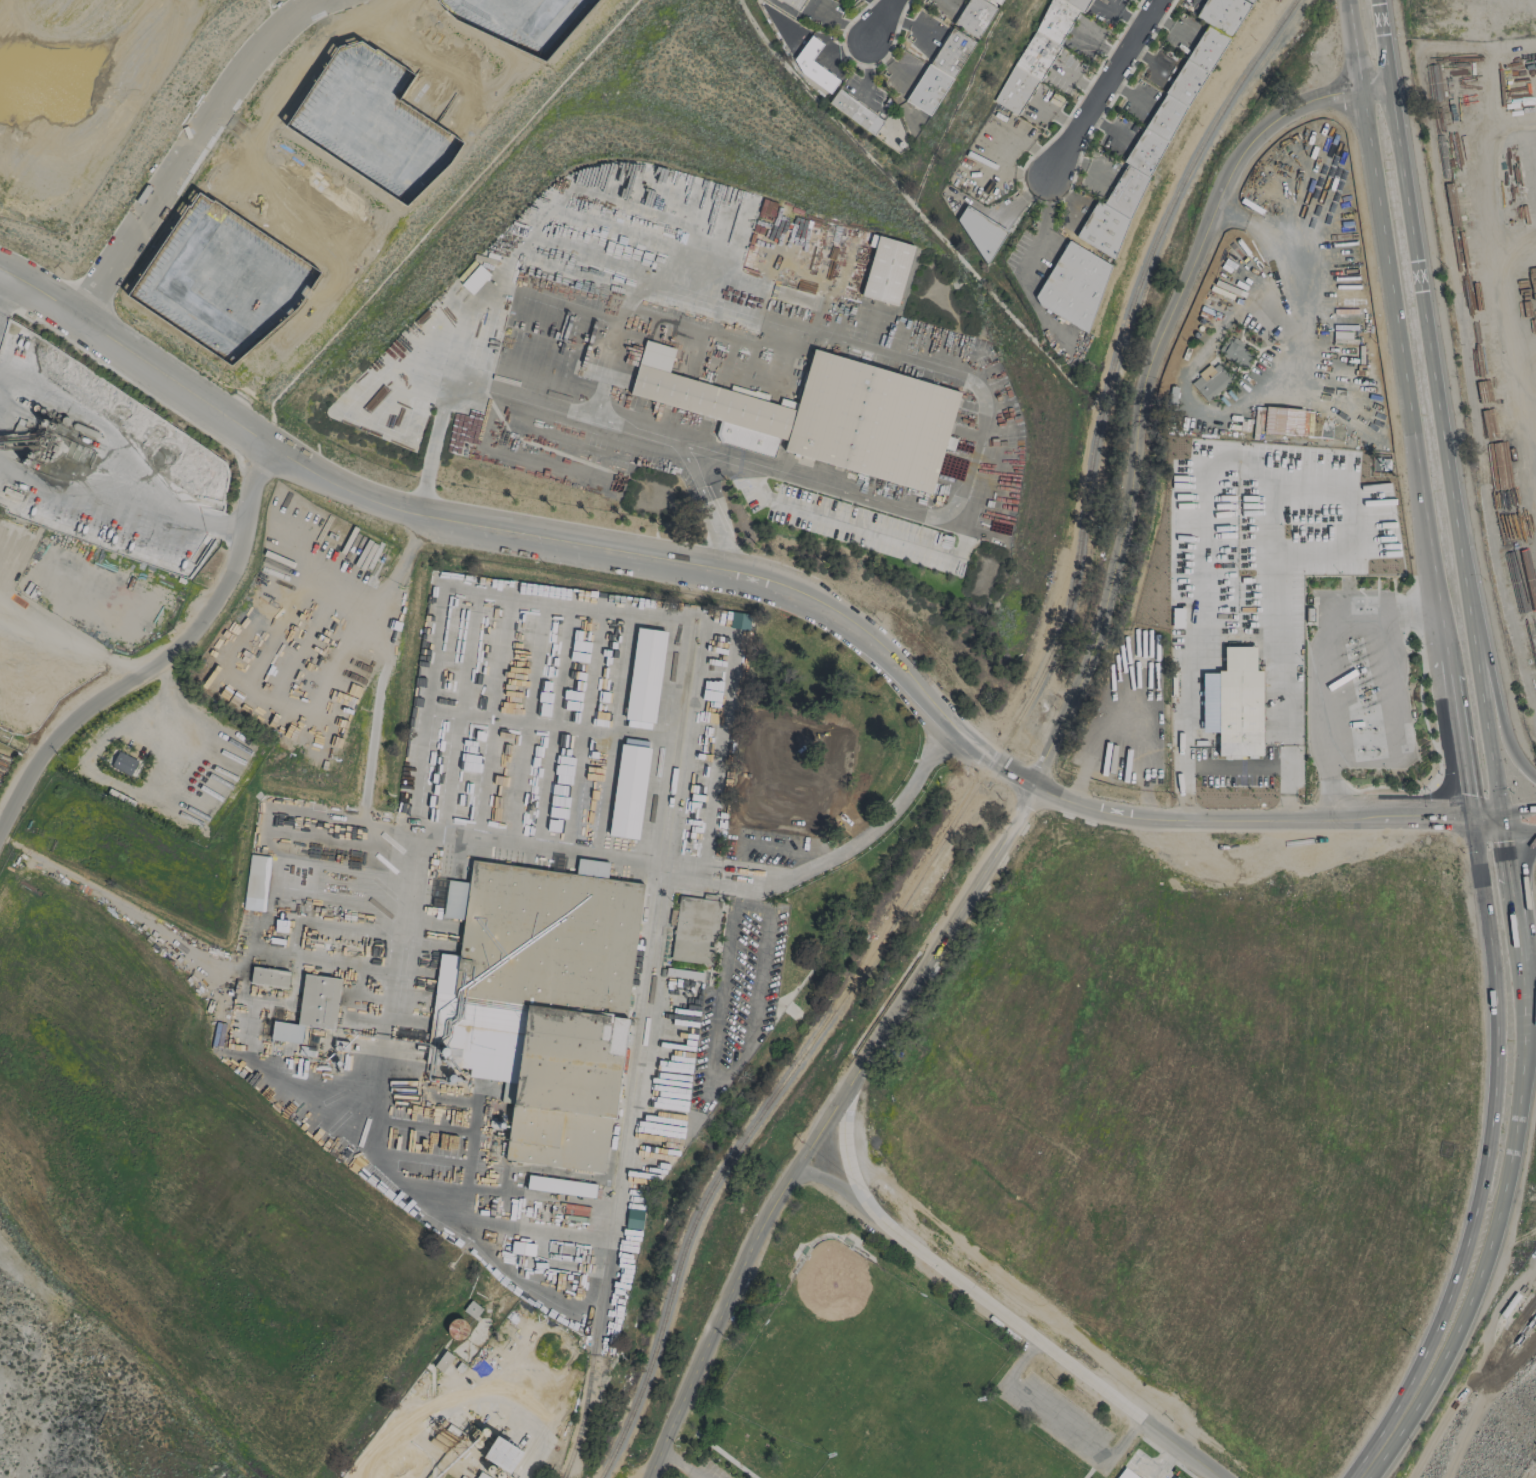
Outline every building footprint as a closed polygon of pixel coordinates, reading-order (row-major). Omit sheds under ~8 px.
[(804,0),(780,0),(797,11),(804,0)] [(996,9),(982,0),(967,0),(952,23),(976,39),(996,9)] [(995,102),(1023,117),(1083,0),(1048,0),(995,102)] [(1195,17),(1202,20),(1127,164),(1124,163),(1103,203),(1095,199),(1075,238),(1112,257),(1245,0),(1204,0),(1195,17)] [(906,102),(931,116),(973,41),(948,27),(906,102)] [(822,44),(809,35),(787,68),(827,95),(838,79),(810,61),(822,44)] [(828,102),(872,136),(883,122),(838,88),(828,102)] [(1006,231),(965,205),(950,230),(991,255),(1006,231)] [(860,296),(897,306),(913,245),(871,234),(868,246),(873,248),(860,296)] [(1086,328),(1112,262),(1061,242),(1035,307),(1086,328)] [(471,295),(489,275),(478,264),(459,284),(471,295)] [(1239,348),(1242,343),(1227,337),(1219,356),(1245,367),(1251,353),(1239,348)] [(958,388),(810,352),(798,403),(779,398),(778,402),(667,375),(674,348),(643,340),(629,396),(722,419),(716,443),(774,457),(778,439),(785,440),(782,454),(933,491),(958,388)] [(1189,382),(1205,401),(1232,380),(1216,360),(1189,382)] [(1302,409),(1264,407),(1263,433),(1301,434),(1302,409)] [(1183,628),(1183,608),(1171,608),(1171,628),(1183,628)] [(664,631),(634,628),(625,720),(655,723),(664,631)] [(1216,671),(1217,756),(1261,756),(1260,670),(1255,670),(1255,647),(1223,647),(1223,671),(1216,671)] [(639,839),(648,747),(619,744),(613,805),(610,805),(607,836),(639,839)] [(110,768),(130,776),(136,759),(116,752),(110,768)] [(264,911),(269,856),(248,854),(243,909),(264,911)] [(606,1173),(643,882),(606,877),(608,861),(577,857),(575,873),(471,859),(468,882),(447,879),(442,918),(462,920),(453,995),(437,993),(434,1020),(445,1021),(443,1037),(436,1036),(435,1044),(452,1046),(449,1066),(469,1069),(468,1077),(503,1081),(500,1102),(511,1103),(503,1160),(606,1173)] [(670,960),(711,965),(720,901),(706,899),(706,898),(679,894),(670,960)] [(289,970),(251,967),(249,984),(287,988),(289,970)] [(334,1030),(340,978),(302,974),(296,1024),(272,1021),(270,1040),(300,1043),(302,1026),(334,1030)] [(595,1183),(527,1177),(526,1191),(594,1197),(595,1183)] [(625,1228),(641,1229),(642,1209),(626,1209),(625,1228)] [(453,1357),(444,1350),(432,1366),(441,1373),(453,1357)] [(482,1460),(510,1473),(521,1450),(493,1437),(482,1460)]
